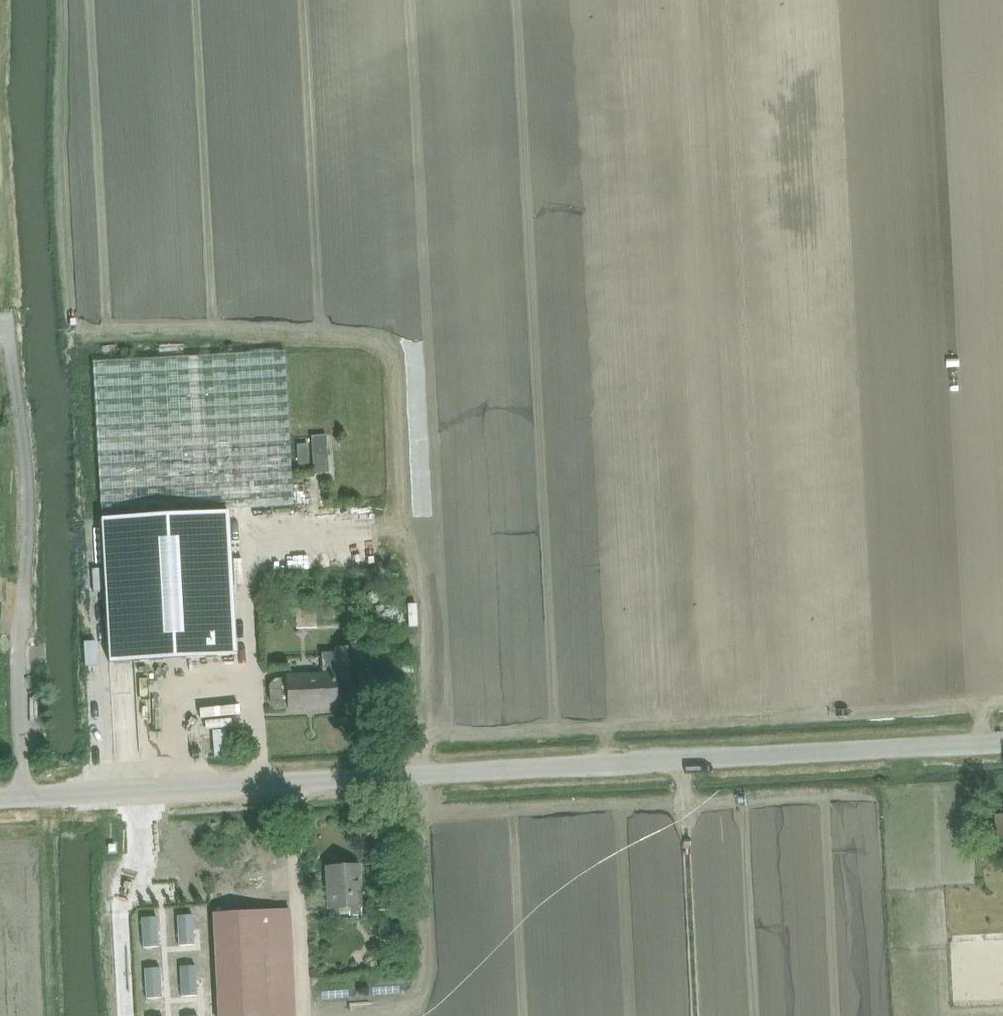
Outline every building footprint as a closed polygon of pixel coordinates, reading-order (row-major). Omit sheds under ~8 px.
[(125,356),(150,352),(149,343),(123,347),(125,356)] [(94,362),(102,516),(293,506),(285,352),(94,362)] [(327,438),(312,439),(314,477),(329,476),(327,438)] [(308,444),(297,445),(299,470),(310,469),(308,444)] [(227,512),(101,518),(108,662),(234,656),(227,512)] [(275,680),(270,685),(270,701),(276,706),(288,706),(288,709),(335,706),(334,680),(338,679),(338,681),(357,680),(355,648),(337,649),(337,653),(321,654),(322,674),(287,676),(287,680),(275,680)] [(328,909),(361,907),(358,865),(326,867),(328,909)] [(1002,1003),(1002,894),(950,896),(956,1006),(1002,1003)] [(289,909),(213,913),(218,1015),(295,1015),(289,909)] [(193,914),(177,915),(178,947),(194,946),(193,914)] [(158,915),(142,916),(143,948),(159,947),(158,915)] [(195,965),(179,966),(180,998),(196,997),(195,965)] [(160,966),(144,967),(146,999),(162,998),(160,966)]
